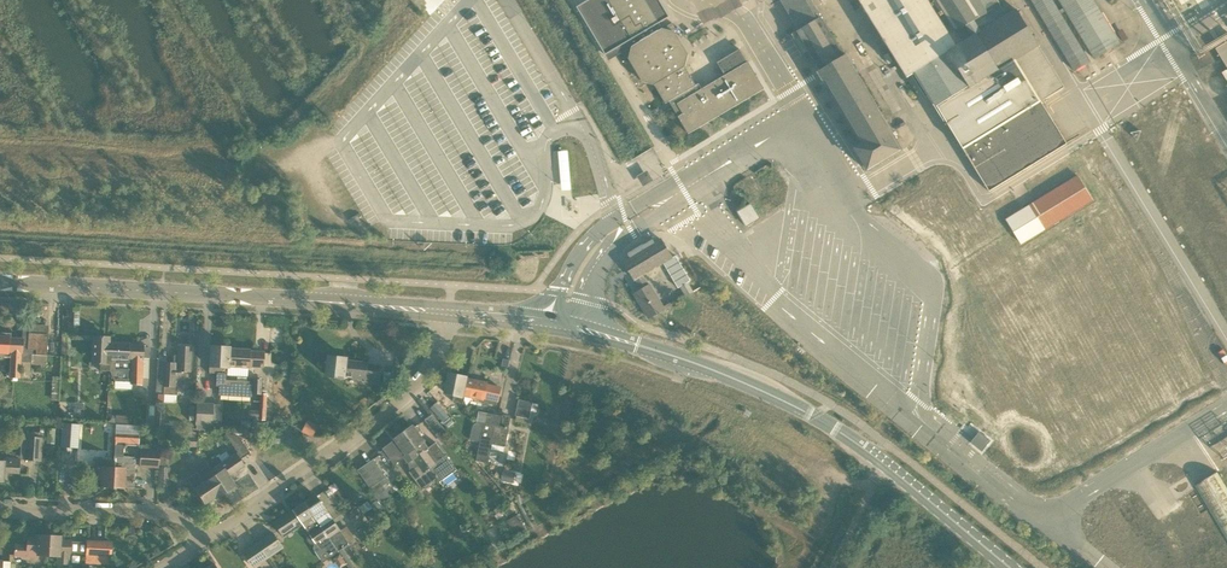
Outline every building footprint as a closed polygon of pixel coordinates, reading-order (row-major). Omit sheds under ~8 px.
[(628,41),(632,46),(628,59),(642,82),(654,85),(665,104),(669,101),(688,134),(765,89),(748,62),(747,63),(740,49),(718,63),(725,75),(702,89),(699,83),(696,85),(685,67),(688,54),(675,31),(662,28),(659,23),(670,17),(660,0),(587,0),(577,6),(605,55),(606,54),(604,51),(608,48),(610,52),(628,41)] [(851,65),(852,65),(847,57),(845,58),(822,19),(821,19),(810,0),(782,0),(800,32),(793,36),(804,54),(809,51),(822,72),(819,73),(824,81),(825,80),(856,132),(855,132),(863,145),(854,150),(868,172),(902,151),(851,65)] [(851,3),(856,11),(864,6),(908,77),(912,75),(927,98),(930,96),(964,151),(990,193),(1068,145),(1042,103),(1065,88),(1040,46),(1018,11),(1008,17),(1001,6),(998,0),(849,0),(851,3)] [(1074,72),(1091,62),(1062,14),(1065,11),(1094,58),(1120,42),(1094,0),(1058,0),(1063,8),(1059,10),(1053,0),(1031,0),(1074,72)] [(1216,50),(1226,67),(1226,43),(1216,50)] [(1078,175),(1006,219),(1021,244),(1093,200),(1078,175)] [(738,212),(746,226),(759,218),(751,204),(738,212)] [(663,263),(672,258),(673,258),(661,239),(655,243),(654,240),(629,255),(631,258),(624,262),(635,280),(635,279),(641,290),(634,294),(649,318),(665,309),(650,285),(649,286),(643,276),(663,263)] [(672,258),(663,263),(678,288),(691,281),(676,256),(673,258),(672,258)] [(686,296),(693,292),(687,283),(681,287),(686,296)] [(46,355),(47,346),(47,334),(28,333),(27,342),(21,342),(22,339),(7,338),(7,337),(0,337),(0,359),(2,359),(3,351),(10,352),(10,360),(9,373),(7,373),(7,377),(20,378),(29,378),(30,363),(46,364),(46,355)] [(100,371),(110,371),(109,344),(109,343),(107,343),(108,337),(93,337),(93,349),(92,363),(100,364),(100,371)] [(148,358),(149,347),(142,347),(142,346),(128,345),(128,344),(109,343),(109,344),(110,371),(115,381),(130,381),(130,384),(141,384),(142,358),(148,358)] [(176,403),(177,386),(181,376),(181,371),(189,372),(190,359),(190,347),(179,347),(178,356),(174,356),(173,364),(158,363),(156,394),(157,394),(157,402),(176,403)] [(228,348),(210,347),(209,373),(217,373),(216,386),(219,386),(218,395),(251,397),(252,394),(260,394),(260,393),(261,378),(252,377),(252,381),(226,380),(226,372),(227,354),(230,354),(231,350),(228,350),(228,348)] [(226,372),(235,373),(235,366),(248,367),(248,365),(262,366),(262,365),(263,353),(248,352),(248,351),(231,350),(230,354),(227,354),(226,372)] [(379,384),(382,366),(367,364),(368,363),(347,360),(347,359),(329,357),(327,376),(345,378),(345,376),(365,378),(364,382),(379,384)] [(463,395),(467,378),(449,374),(445,393),(454,395),(453,402),(461,403),(462,396),(463,397),(463,395)] [(467,378),(463,395),(483,399),(482,402),(496,405),(497,400),(498,401),(501,388),(486,385),(487,383),(467,379),(467,378)] [(11,404),(12,391),(0,390),(0,403),(11,404)] [(260,394),(259,410),(259,419),(265,420),(267,394),(260,393),(260,394)] [(528,423),(530,414),(533,402),(519,399),(515,416),(516,416),(515,421),(528,423)] [(218,422),(212,421),(213,403),(196,402),(195,424),(196,424),(196,429),(217,430),(218,422)] [(430,407),(443,422),(449,417),(436,402),(430,407)] [(163,426),(164,413),(156,412),(155,425),(163,426)] [(477,422),(484,424),(481,440),(480,439),(475,461),(487,463),(490,449),(504,452),(510,417),(488,413),(487,413),(479,412),(477,422)] [(432,415),(425,420),(436,436),(445,429),(432,415)] [(301,431),(314,436),(318,424),(306,420),(301,431)] [(62,423),(60,447),(77,448),(79,424),(62,423)] [(115,437),(115,442),(138,443),(139,425),(116,423),(116,433),(117,433),(117,437),(115,437)] [(404,433),(438,479),(440,482),(445,478),(447,478),(451,475),(451,474),(456,470),(436,442),(428,447),(424,442),(420,436),(413,426),(404,433)] [(40,460),(42,437),(42,432),(26,431),(26,437),(21,437),(19,458),(40,460)] [(970,442),(982,452),(991,441),(979,432),(970,442)] [(211,469),(210,469),(225,492),(234,486),(230,480),(237,475),(235,472),(244,466),(239,459),(249,453),(243,443),(238,436),(225,433),(236,451),(228,457),(211,469)] [(404,433),(396,439),(396,440),(385,449),(381,452),(386,459),(390,457),(395,463),(404,457),(408,463),(414,459),(419,466),(410,473),(423,491),(438,479),(404,433)] [(1217,439),(1226,456),(1226,433),(1217,439)] [(114,460),(113,487),(133,488),(134,476),(135,457),(123,456),(124,444),(115,444),(115,445),(114,447),(115,447),(114,460)] [(158,450),(140,449),(140,466),(157,467),(158,450)] [(2,481),(3,479),(6,479),(6,473),(18,473),(19,458),(4,457),(4,462),(0,462),(0,480),(2,481)] [(114,460),(109,459),(94,458),(92,486),(113,487),(114,460)] [(386,477),(374,459),(358,470),(370,488),(386,477)] [(159,467),(158,485),(168,485),(169,468),(159,467)] [(210,469),(191,483),(195,489),(204,503),(211,498),(212,500),(225,492),(210,469)] [(1195,485),(1226,537),(1226,488),(1217,472),(1195,485)] [(306,503),(338,551),(350,567),(354,567),(361,563),(348,545),(349,544),(342,534),(323,506),(317,496),(306,503)] [(338,551),(306,503),(295,510),(295,512),(291,514),(290,513),(275,523),(284,536),(298,527),(299,528),(303,529),(306,527),(310,533),(308,534),(307,540),(310,544),(315,545),(317,544),(322,551),(325,548),(331,557),(338,552),(338,551)] [(519,515),(508,521),(516,537),(527,531),(519,515)] [(268,557),(282,547),(274,533),(259,543),(268,557)] [(49,536),(38,535),(38,536),(35,536),(35,539),(27,538),(27,545),(15,545),(14,556),(26,556),(26,559),(28,559),(28,556),(38,557),(38,555),(48,555),(49,536)] [(48,555),(58,556),(58,562),(68,562),(69,553),(70,554),(71,552),(85,553),(85,562),(110,563),(111,543),(87,541),(87,542),(63,540),(63,537),(60,537),(49,536),(48,555)] [(259,543),(244,553),(253,567),(268,557),(259,543)]
